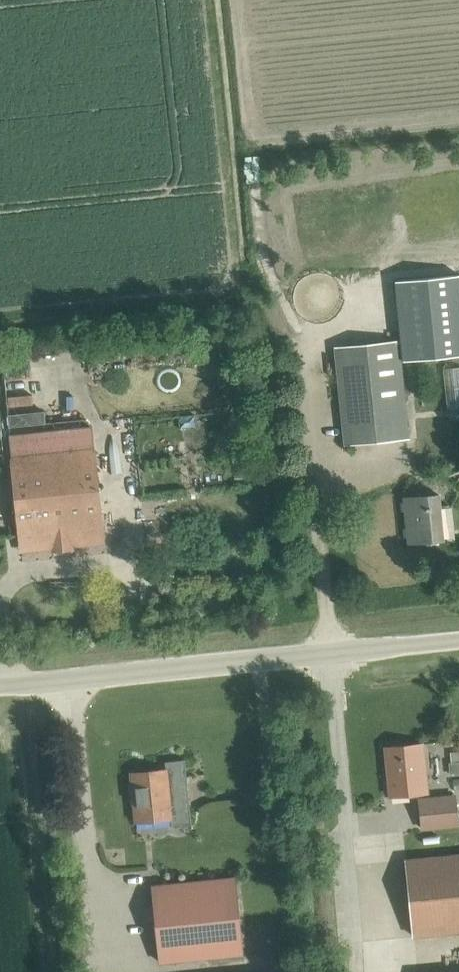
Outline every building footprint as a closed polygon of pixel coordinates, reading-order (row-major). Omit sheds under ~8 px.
[(458,354),(458,274),(395,280),(401,340),(336,346),(345,443),(407,437),(399,360),(458,354)] [(17,369),(16,349),(0,350),(0,369),(17,369)] [(21,414),(15,372),(0,374),(0,417),(21,414)] [(286,406),(288,421),(299,420),(297,405),(286,406)] [(165,409),(166,422),(183,420),(182,408),(165,409)] [(9,444),(19,535),(20,547),(53,544),(54,552),(71,550),(70,542),(86,540),(85,528),(101,527),(92,436),(9,444)] [(408,543),(442,539),(438,494),(403,497),(408,543)] [(389,796),(426,792),(421,744),(384,747),(389,796)] [(183,760),(164,761),(165,769),(130,773),(135,822),(168,818),(169,825),(189,823),(183,760)] [(454,796),(418,799),(421,828),(457,824),(454,796)] [(423,839),(422,828),(403,829),(404,840),(423,839)] [(458,931),(458,854),(405,859),(413,936),(458,931)] [(234,877),(151,885),(159,962),(242,953),(234,877)]
